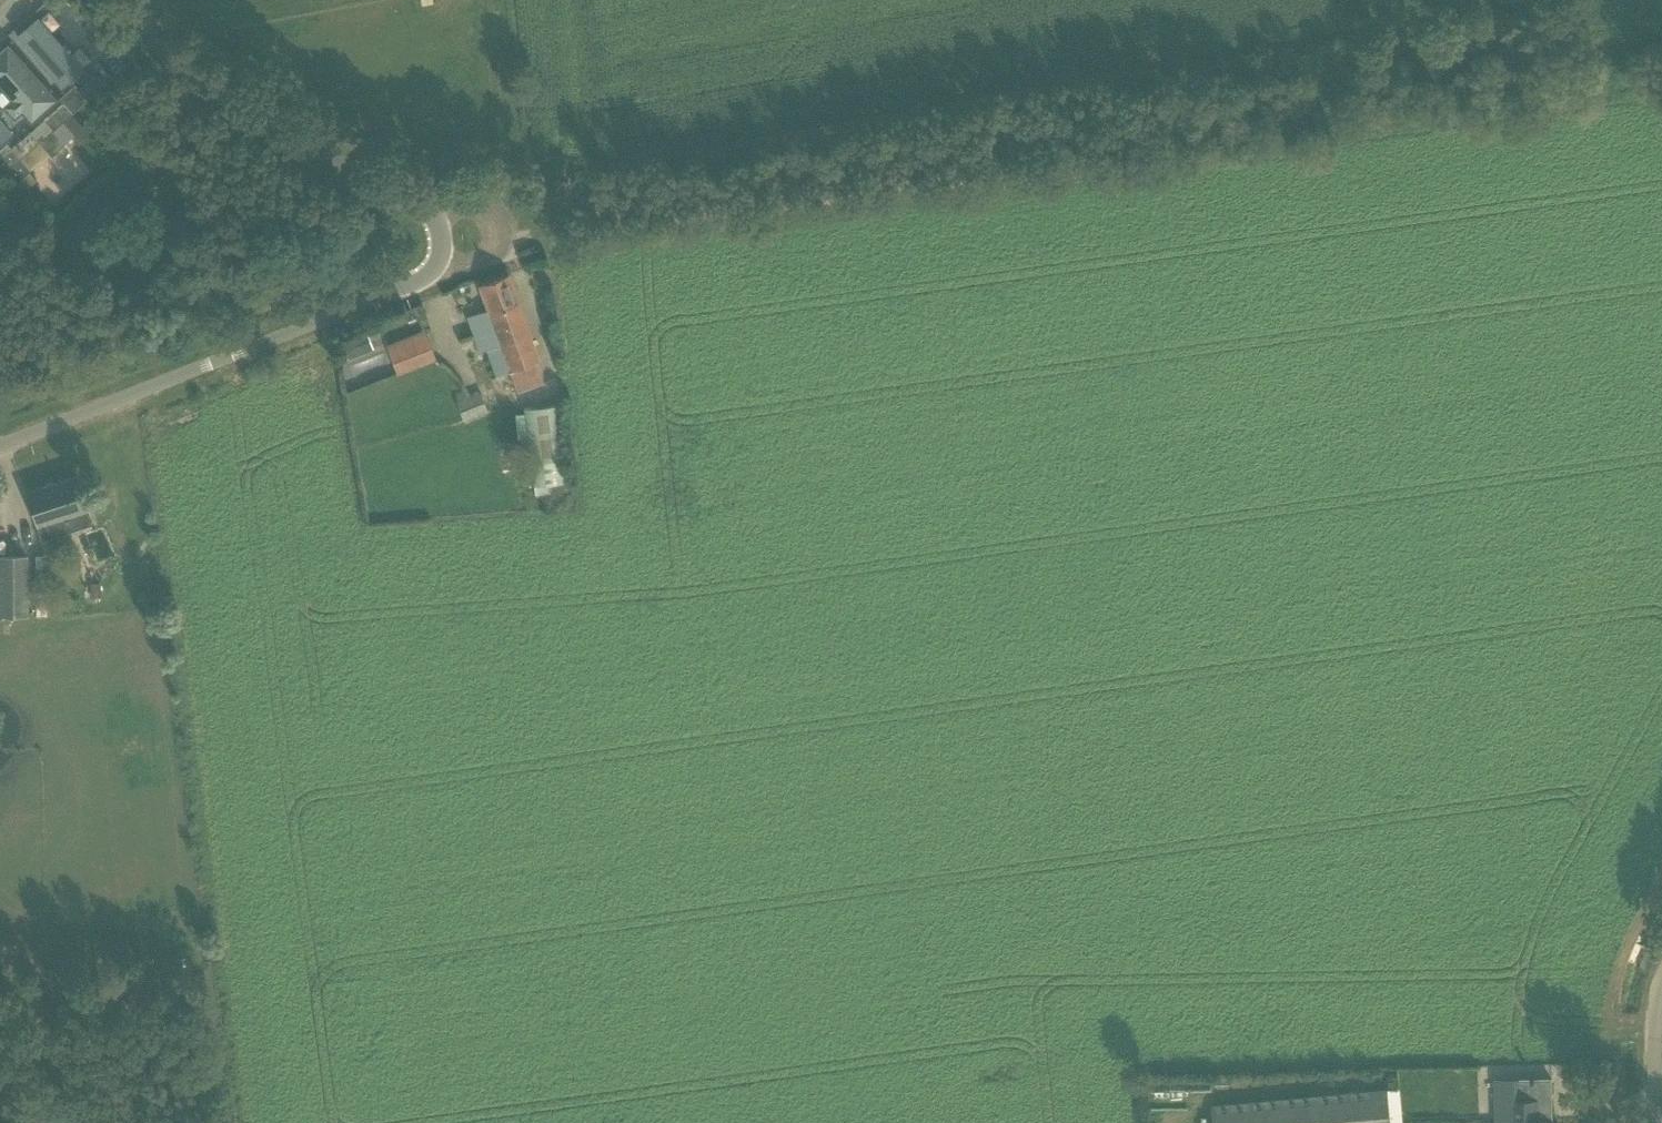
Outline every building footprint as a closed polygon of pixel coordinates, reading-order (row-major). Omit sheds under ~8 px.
[(50,15),(23,37),(66,88),(93,66),(50,15)] [(0,46),(0,85),(9,95),(4,100),(15,113),(20,109),(29,118),(54,96),(5,41),(0,46)] [(63,104),(81,124),(114,95),(105,84),(106,84),(97,74),(78,90),(74,86),(59,99),(63,104)] [(61,123),(80,145),(91,135),(81,124),(63,104),(30,133),(39,143),(61,123)] [(155,121),(163,128),(171,119),(162,112),(155,121)] [(9,130),(0,119),(0,138),(9,130)] [(16,181),(29,170),(20,159),(39,143),(30,133),(0,159),(0,167),(5,172),(7,170),(16,181)] [(511,371),(518,392),(544,383),(537,362),(539,361),(509,275),(479,285),(487,309),(468,316),(481,352),(487,349),(497,376),(511,371)] [(390,347),(400,374),(434,360),(424,333),(390,347)] [(359,336),(342,343),(348,359),(365,353),(359,336)] [(457,405),(463,421),(489,412),(483,395),(457,405)] [(524,408),(534,484),(569,480),(559,403),(524,408)] [(77,476),(26,493),(41,540),(73,530),(72,528),(92,522),(77,476)] [(35,555),(34,586),(41,586),(41,569),(43,569),(43,555),(35,555)] [(28,616),(27,556),(0,556),(0,616),(28,616)] [(100,582),(89,583),(90,597),(101,596),(100,582)] [(50,607),(35,607),(36,615),(51,614),(50,607)] [(1496,1080),(1497,1113),(1510,1113),(1510,1122),(1557,1122),(1553,1122),(1552,1079),(1535,1079),(1535,1078),(1532,1078),(1532,1079),(1529,1079),(1513,1079),(1512,1080),(1496,1080)] [(1215,1122),(1391,1122),(1388,1089),(1214,1105),(1215,1122)]
